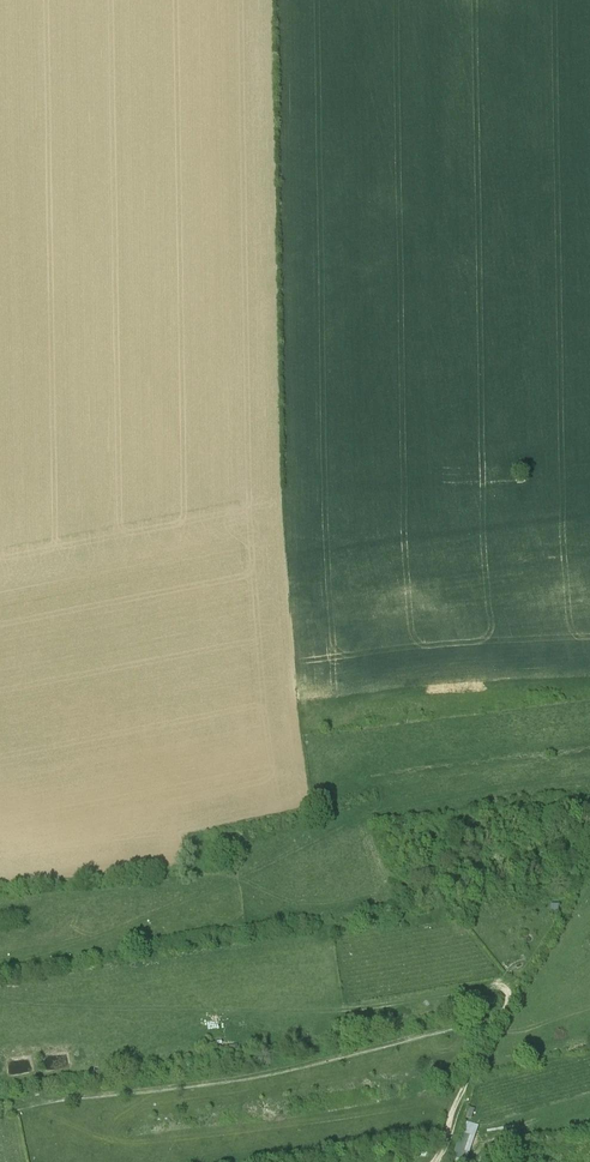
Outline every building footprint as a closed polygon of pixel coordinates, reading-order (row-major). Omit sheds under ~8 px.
[(450,1161),(464,1161),(477,1128),(464,1123),(450,1161)]
